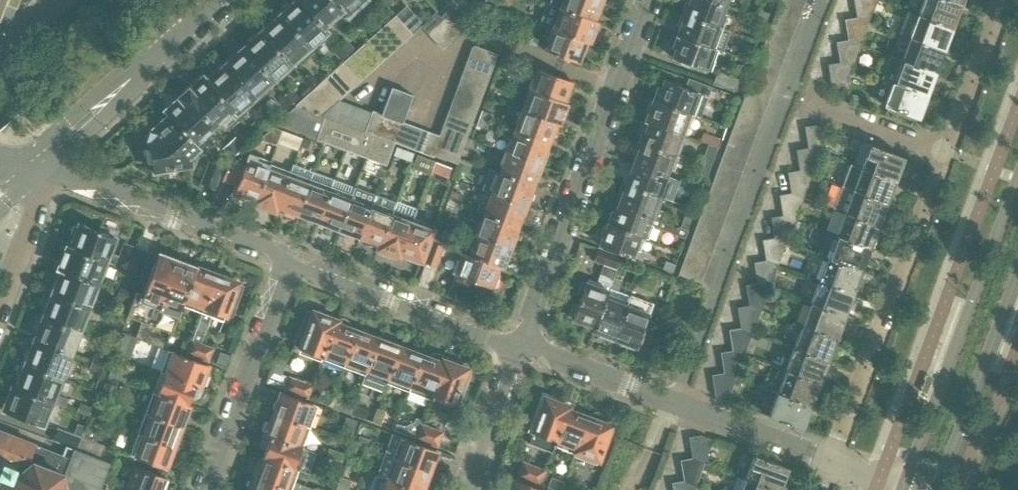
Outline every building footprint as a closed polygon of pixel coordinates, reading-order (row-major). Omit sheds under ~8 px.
[(5,4),(16,9),(20,0),(7,0),(5,4)] [(277,14),(309,49),(327,33),(297,0),(292,5),(290,3),(277,14)] [(327,33),(328,32),(324,28),(342,11),(347,17),(333,0),(297,0),(327,33)] [(347,17),(366,0),(333,0),(347,17)] [(560,9),(596,22),(597,21),(593,20),(596,13),(599,15),(604,2),(599,0),(563,0),(560,9)] [(707,0),(690,0),(689,1),(686,0),(681,14),(717,27),(725,7),(707,0)] [(856,18),(868,22),(876,0),(853,0),(856,18)] [(918,15),(952,27),(953,26),(952,26),(960,6),(961,5),(948,0),(924,0),(918,15)] [(539,24),(552,29),(589,43),(589,42),(592,42),(596,32),(594,30),(596,22),(560,9),(546,4),(539,24)] [(407,7),(395,18),(410,35),(421,25),(422,25),(407,7)] [(441,17),(458,25),(462,17),(451,7),(441,17)] [(777,7),(773,19),(795,27),(799,16),(777,7)] [(755,17),(767,22),(770,14),(758,9),(755,17)] [(913,28),(910,38),(944,50),(944,49),(951,29),(952,29),(952,27),(918,15),(908,11),(903,24),(913,28)] [(267,27),(262,32),(291,65),(309,49),(277,14),(265,25),(267,27)] [(463,30),(458,25),(441,17),(434,14),(422,25),(421,25),(442,49),(463,30)] [(677,35),(710,47),(714,48),(721,51),(728,32),(717,27),(681,14),(676,26),(680,27),(677,35)] [(750,25),(761,29),(764,22),(753,17),(750,25)] [(395,18),(386,25),(401,43),(410,35),(395,18)] [(844,20),(848,40),(859,45),(868,22),(856,18),(844,20)] [(386,25),(376,34),(391,52),(401,43),(386,25)] [(589,43),(552,29),(544,50),(577,62),(580,55),(584,56),(589,43)] [(249,43),(243,49),(272,82),(291,65),(262,32),(260,30),(247,41),(249,43)] [(376,34),(366,43),(381,61),(391,52),(376,34)] [(524,42),(535,47),(538,40),(527,35),(524,42)] [(714,48),(710,47),(677,35),(672,49),(675,50),(672,58),(710,72),(714,62),(709,60),(714,48)] [(910,38),(901,60),(935,72),(936,71),(935,71),(943,51),(944,50),(910,38)] [(835,42),(839,63),(851,67),(859,45),(848,40),(835,42)] [(346,41),(339,46),(347,55),(353,50),(346,41)] [(366,43),(356,52),(371,70),(381,61),(366,43)] [(347,55),(339,46),(333,51),(341,60),(347,55)] [(473,46),(469,57),(493,66),(497,55),(473,46)] [(235,52),(223,63),(254,98),(272,82),(243,49),(237,54),(235,52)] [(356,52),(346,61),(361,79),(371,70),(356,52)] [(882,78),(893,82),(927,95),(927,94),(935,74),(935,72),(901,60),(891,56),(882,78)] [(469,57),(465,66),(489,75),(493,66),(469,57)] [(346,61),(336,70),(351,88),(361,79),(346,61)] [(204,77),(203,78),(237,114),(254,98),(223,63),(211,74),(212,76),(208,81),(204,77)] [(851,67),(839,63),(827,64),(831,86),(842,90),(851,67)] [(465,66),(462,76),(486,85),(489,75),(465,66)] [(538,69),(530,89),(566,103),(571,91),(567,90),(571,81),(538,69)] [(336,70),(326,79),(342,96),(351,88),(336,70)] [(718,72),(713,84),(735,91),(739,80),(718,72)] [(303,78),(311,88),(317,82),(309,73),(303,78)] [(192,87),(184,94),(214,127),(232,110),(236,115),(237,114),(203,78),(202,79),(200,76),(190,85),(192,87)] [(462,76),(458,86),(482,95),(486,85),(462,76)] [(326,79),(291,110),(323,122),(324,118),(334,122),(345,126),(352,106),(337,101),(342,96),(326,79)] [(658,86),(653,100),(697,117),(705,96),(706,97),(710,87),(688,79),(685,88),(664,80),(661,88),(658,86)] [(927,95),(893,82),(884,105),(894,109),(904,113),(904,112),(917,117),(916,118),(918,119),(919,116),(926,96),(927,96),(927,95)] [(748,85),(744,97),(766,105),(771,94),(748,85)] [(458,86),(455,96),(478,105),(482,95),(458,86)] [(364,132),(374,135),(393,142),(401,121),(402,122),(412,95),(391,87),(381,114),(372,111),(371,113),(364,132)] [(291,89),(285,95),(293,104),(299,98),(291,89)] [(530,89),(522,110),(559,123),(561,117),(565,116),(568,107),(566,105),(566,103),(530,89)] [(167,110),(165,112),(198,148),(199,147),(195,143),(214,127),(184,94),(176,101),(174,99),(165,108),(167,110)] [(293,104),(285,95),(279,100),(287,109),(293,104)] [(455,96),(451,106),(475,115),(478,105),(455,96)] [(744,97),(740,108),(762,116),(766,105),(744,97)] [(697,117),(653,100),(653,101),(649,101),(646,111),(648,113),(645,121),(682,135),(689,114),(697,117)] [(345,126),(354,129),(355,129),(362,110),(352,106),(345,126)] [(451,106),(447,115),(471,124),(475,115),(451,106)] [(740,108),(736,119),(758,127),(762,116),(740,108)] [(316,139),(327,143),(334,122),(324,118),(323,122),(291,110),(276,124),(317,139),(316,139)] [(355,129),(364,132),(371,113),(362,110),(355,129)] [(522,110),(515,131),(548,143),(550,136),(554,137),(559,123),(522,110)] [(198,148),(165,112),(168,116),(150,133),(147,141),(149,149),(145,150),(148,164),(151,163),(153,171),(191,164),(190,156),(198,148)] [(482,112),(480,119),(490,123),(493,115),(482,112)] [(447,115),(444,125),(468,134),(471,124),(447,115)] [(490,123),(480,119),(477,126),(487,130),(490,123)] [(736,119),(732,130),(754,138),(758,127),(736,119)] [(249,127),(257,136),(263,130),(255,121),(249,127)] [(393,142),(394,142),(403,145),(411,125),(402,122),(401,121),(393,142)] [(642,128),(637,142),(674,155),(682,135),(645,121),(648,123),(646,130),(642,128)] [(334,146),(346,150),(354,129),(345,126),(334,122),(327,143),(334,146)] [(421,129),(411,125),(403,145),(413,149),(421,129)] [(444,125),(440,135),(464,144),(468,134),(444,125)] [(804,127),(807,148),(819,153),(828,130),(816,125),(804,127)] [(272,127),(260,139),(276,145),(282,131),(272,127)] [(346,150),(365,157),(374,135),(364,132),(355,129),(354,129),(346,150)] [(430,132),(421,129),(413,149),(423,153),(430,132)] [(732,130),(728,141),(750,149),(754,138),(732,130)] [(515,131),(507,152),(544,164),(548,153),(545,151),(548,143),(515,131)] [(440,136),(430,132),(423,153),(432,156),(436,144),(440,136)] [(701,142),(708,144),(717,148),(720,139),(704,133),(701,142)] [(374,135),(365,157),(386,165),(394,142),(393,142),(374,135)] [(440,135),(440,136),(436,144),(460,153),(464,144),(440,135)] [(298,150),(299,148),(302,139),(296,136),(292,147),(298,150)] [(302,139),(299,148),(308,151),(312,142),(302,139)] [(728,141),(723,152),(746,160),(750,149),(728,141)] [(636,155),(633,164),(666,175),(674,155),(637,142),(633,154),(636,155)] [(868,149),(861,168),(895,181),(896,179),(895,179),(903,159),(904,157),(902,156),(902,157),(889,152),(880,148),(879,149),(863,143),(862,146),(868,149)] [(238,153),(229,144),(223,149),(231,159),(238,153)] [(436,144),(432,156),(433,157),(434,155),(457,163),(460,153),(436,144)] [(708,144),(700,165),(709,169),(717,148),(708,144)] [(394,155),(411,161),(414,153),(396,147),(394,155)] [(796,150),(799,170),(811,175),(819,153),(807,148),(796,150)] [(507,152),(499,173),(532,184),(535,177),(538,178),(544,164),(507,152)] [(723,152),(719,163),(742,172),(746,160),(723,152)] [(242,199),(254,204),(269,164),(270,161),(248,153),(245,163),(236,160),(226,169),(222,180),(236,185),(234,192),(243,195),(242,199)] [(430,176),(430,175),(435,162),(417,155),(411,169),(430,176)] [(201,183),(214,188),(223,166),(209,161),(201,183)] [(435,162),(430,175),(433,176),(434,172),(448,178),(452,168),(435,162)] [(719,163),(715,174),(738,183),(742,172),(719,163)] [(267,208),(275,211),(290,172),(269,164),(254,204),(255,204),(254,207),(266,211),(267,208)] [(627,170),(622,183),(659,197),(664,183),(683,191),(686,183),(666,176),(666,175),(633,164),(630,171),(627,170)] [(709,169),(700,165),(696,176),(705,180),(709,169)] [(284,212),(297,216),(313,173),(292,166),(290,172),(275,211),(276,212),(278,206),(285,209),(284,212)] [(861,168),(853,190),(887,203),(887,201),(895,181),(861,168)] [(787,172),(791,193),(803,197),(811,175),(799,170),(787,172)] [(309,218),(318,221),(333,181),(313,173),(297,216),(308,221),(309,218)] [(499,173),(492,193),(528,206),(533,194),(529,193),(532,184),(499,173)] [(715,174),(711,186),(733,194),(738,183),(715,174)] [(325,227),(338,232),(354,187),(333,179),(333,181),(318,221),(326,224),(325,227)] [(621,197),(618,205),(660,220),(664,211),(654,208),(659,197),(622,183),(618,195),(621,197)] [(711,186),(707,197),(729,205),(733,194),(711,186)] [(351,233),(360,236),(373,203),(372,202),(374,195),(354,187),(338,232),(349,236),(351,233)] [(851,194),(844,213),(878,226),(879,224),(886,203),(887,204),(887,203),(853,190),(846,188),(845,192),(851,194)] [(451,191),(448,200),(459,204),(462,195),(451,191)] [(492,193),(484,213),(517,225),(520,219),(523,220),(528,206),(492,193)] [(779,195),(782,215),(794,220),(803,197),(791,193),(779,195)] [(377,249),(378,250),(396,203),(374,195),(372,202),(373,203),(360,236),(367,239),(366,243),(378,247),(377,249)] [(707,197),(703,208),(725,216),(729,205),(707,197)] [(459,204),(448,200),(444,210),(455,214),(459,204)] [(400,254),(413,218),(417,209),(396,202),(396,203),(378,250),(379,250),(378,253),(389,257),(390,254),(398,257),(400,254)] [(612,211),(607,225),(643,238),(648,224),(685,238),(687,231),(687,230),(680,228),(660,220),(618,205),(615,212),(612,211)] [(703,208),(699,219),(721,227),(725,216),(703,208)] [(836,235),(869,249),(870,249),(871,247),(870,246),(878,226),(844,213),(838,211),(836,214),(843,217),(836,235)] [(484,213),(477,234),(513,247),(517,235),(514,234),(517,225),(484,213)] [(771,217),(774,238),(786,242),(794,220),(782,215),(771,217)] [(680,228),(687,230),(691,219),(684,216),(680,228)] [(413,218),(400,254),(407,256),(406,259),(417,263),(418,260),(421,261),(434,225),(413,218)] [(699,219),(695,230),(717,238),(721,227),(699,219)] [(73,226),(65,248),(105,263),(115,237),(111,236),(112,232),(100,227),(99,231),(79,224),(78,228),(73,226)] [(643,238),(607,225),(603,225),(600,235),(602,237),(599,245),(641,261),(644,252),(639,250),(643,238)] [(695,230),(690,241),(713,250),(717,238),(695,230)] [(436,231),(432,241),(443,245),(447,235),(436,231)] [(817,254),(821,256),(861,271),(862,269),(869,249),(836,235),(826,232),(817,254)] [(477,234),(469,255),(502,267),(505,260),(508,261),(513,247),(477,234)] [(762,240),(765,260),(777,265),(786,242),(774,238),(762,240)] [(443,245),(432,241),(424,263),(435,267),(443,245)] [(690,241),(686,252),(709,261),(713,250),(690,241)] [(117,267),(128,271),(136,249),(125,245),(117,267)] [(61,270),(61,272),(97,285),(105,263),(65,248),(61,248),(58,256),(61,259),(57,269),(61,270)] [(502,267),(469,255),(450,248),(446,259),(455,262),(451,273),(456,275),(454,278),(470,284),(471,281),(491,288),(491,286),(494,287),(499,275),(495,274),(498,267),(501,268),(502,267)] [(136,249),(128,271),(139,275),(147,253),(136,249)] [(594,260),(603,264),(616,269),(620,257),(598,249),(594,260)] [(686,252),(682,264),(704,272),(709,261),(686,252)] [(167,270),(171,258),(170,256),(162,253),(160,254),(158,253),(146,287),(145,286),(142,295),(136,293),(127,317),(141,322),(135,338),(136,339),(146,342),(148,335),(151,326),(171,272),(167,270)] [(826,262),(819,281),(852,294),(853,294),(854,292),(853,291),(861,271),(861,272),(861,271),(821,256),(819,259),(826,262)] [(177,260),(171,258),(167,270),(171,272),(151,326),(171,333),(183,301),(196,266),(177,259),(177,260)] [(754,262),(757,283),(769,287),(777,265),(765,260),(754,262)] [(663,269),(673,272),(675,264),(665,261),(663,269)] [(587,278),(585,282),(585,283),(581,282),(577,294),(581,295),(577,305),(573,304),(568,316),(572,317),(572,318),(594,327),(593,331),(594,331),(609,288),(613,277),(616,269),(603,264),(596,282),(587,278)] [(704,272),(682,264),(678,275),(700,283),(704,272)] [(197,267),(196,266),(183,301),(204,309),(217,275),(210,273),(209,269),(200,265),(197,268),(196,267),(197,267)] [(53,291),(52,295),(88,308),(97,285),(61,272),(58,279),(55,278),(50,290),(53,291)] [(197,329),(205,332),(213,312),(225,317),(226,317),(228,317),(229,317),(231,316),(232,315),(233,314),(233,313),(234,311),(234,310),(234,308),(233,307),(232,306),(231,305),(229,304),(238,283),(236,282),(235,278),(226,275),(223,278),(217,275),(204,309),(197,329)] [(609,288),(617,291),(621,280),(613,277),(609,288)] [(818,284),(810,304),(844,316),(845,316),(845,314),(852,294),(819,281),(812,278),(811,282),(818,284)] [(745,285),(749,306),(760,310),(769,287),(757,283),(745,285)] [(123,285),(120,293),(131,296),(134,289),(123,285)] [(668,311),(693,320),(702,296),(677,287),(668,311)] [(613,338),(615,339),(627,306),(625,305),(628,295),(617,291),(609,288),(594,331),(601,334),(600,337),(612,341),(613,338)] [(131,296),(120,293),(118,300),(128,304),(131,296)] [(45,302),(40,317),(79,331),(88,308),(52,295),(48,303),(45,302)] [(809,307),(802,327),(835,339),(836,339),(837,337),(836,337),(844,316),(810,304),(804,301),(803,305),(809,307)] [(627,306),(615,339),(623,342),(621,345),(635,350),(637,346),(640,345),(642,337),(641,335),(648,314),(627,306)] [(737,308),(740,328),(752,333),(760,310),(749,306),(737,308)] [(299,349),(322,357),(335,321),(306,309),(296,337),(295,338),(294,341),(294,343),(295,345),(298,348),(299,349)] [(107,323),(119,328),(122,320),(110,315),(107,323)] [(38,331),(34,341),(70,355),(79,331),(40,317),(35,330),(38,331)] [(322,357),(344,365),(357,332),(348,328),(349,326),(348,325),(348,324),(347,322),(346,321),(345,320),(344,320),(342,319),(341,319),(340,320),(338,320),(337,321),(335,321),(322,357)] [(802,327),(794,349),(828,361),(828,359),(835,339),(802,327)] [(729,330),(732,351),(744,355),(752,333),(740,328),(729,330)] [(192,341),(191,343),(187,353),(208,361),(212,349),(200,344),(205,332),(197,329),(192,341)] [(344,365),(366,373),(379,340),(370,337),(370,333),(361,330),(358,332),(357,332),(344,365)] [(116,355),(128,360),(136,339),(135,338),(124,334),(116,355)] [(168,342),(148,335),(146,342),(165,349),(168,342)] [(366,373),(388,381),(401,348),(392,345),(392,341),(382,338),(380,340),(379,340),(366,373)] [(180,350),(187,353),(191,343),(184,340),(180,350)] [(27,349),(22,364),(64,380),(71,363),(67,362),(70,355),(34,341),(30,351),(27,349)] [(388,381),(410,390),(423,356),(419,355),(419,351),(410,348),(407,350),(401,348),(388,381)] [(779,367),(778,370),(819,385),(819,384),(820,382),(827,362),(828,362),(828,361),(794,349),(786,370),(779,367)] [(169,351),(161,372),(202,387),(207,375),(204,372),(207,365),(169,351)] [(720,353),(723,374),(735,378),(744,355),(732,351),(720,353)] [(427,405),(429,406),(446,361),(442,360),(442,358),(441,357),(440,356),(439,355),(437,354),(436,354),(434,354),(433,354),(432,355),(430,356),(429,357),(429,358),(423,356),(410,390),(430,397),(427,405)] [(94,355),(92,362),(104,367),(107,360),(94,355)] [(446,361),(429,406),(450,414),(454,403),(457,404),(468,377),(464,376),(465,372),(466,372),(468,368),(451,361),(451,363),(446,361)] [(104,367),(92,362),(89,369),(101,374),(104,367)] [(12,386),(12,387),(52,402),(60,379),(64,381),(64,380),(22,364),(17,378),(19,379),(16,388),(12,386)] [(112,369),(110,376),(120,380),(123,373),(112,369)] [(771,390),(770,392),(810,407),(811,407),(812,405),(811,404),(819,385),(778,370),(775,378),(782,381),(777,392),(771,390)] [(161,372),(154,393),(188,406),(190,398),(192,398),(193,399),(195,398),(196,398),(197,397),(198,396),(199,395),(202,387),(161,372)] [(735,378),(723,374),(711,376),(715,397),(727,401),(735,378)] [(285,389),(307,397),(311,385),(289,377),(285,389)] [(105,382),(100,397),(111,401),(114,394),(116,386),(105,382)] [(52,402),(12,387),(3,411),(42,426),(52,402)] [(810,407),(770,392),(770,394),(776,396),(768,416),(778,420),(788,424),(788,423),(801,428),(801,429),(802,429),(803,427),(810,407)] [(154,393),(146,414),(180,428),(183,419),(187,418),(190,410),(187,407),(188,406),(154,393)] [(275,412),(273,415),(307,427),(316,405),(282,393),(279,401),(275,401),(272,409),(275,412)] [(321,404),(328,406),(332,397),(332,395),(325,393),(321,404)] [(554,444),(567,410),(568,407),(560,404),(561,402),(545,396),(543,401),(544,401),(543,405),(539,403),(529,431),(532,432),(528,443),(551,452),(554,444)] [(111,401),(100,397),(98,402),(109,406),(111,401)] [(342,412),(353,415),(357,406),(332,397),(328,406),(342,412)] [(78,412),(89,416),(92,409),(80,404),(78,412)] [(98,405),(96,410),(93,417),(103,421),(108,409),(98,405)] [(357,406),(353,415),(364,419),(368,410),(357,406)] [(554,444),(575,451),(589,415),(576,410),(573,412),(567,410),(554,444)] [(372,422),(379,425),(383,415),(376,412),(372,422)] [(589,415),(575,451),(571,461),(585,466),(587,460),(596,464),(610,426),(602,423),(603,422),(603,420),(603,419),(603,417),(602,416),(601,415),(600,414),(599,413),(597,413),(596,413),(594,413),(593,413),(592,414),(591,415),(589,415)] [(146,414),(138,435),(172,447),(175,439),(179,439),(182,431),(179,428),(180,428),(146,414)] [(268,422),(263,434),(304,449),(304,448),(300,446),(307,427),(273,415),(271,421),(268,422)] [(341,431),(352,435),(357,421),(346,417),(341,431)] [(394,430),(415,438),(420,424),(415,422),(411,430),(404,427),(404,426),(396,424),(394,430)] [(110,463),(100,459),(105,446),(95,442),(99,431),(78,423),(74,434),(56,428),(52,440),(66,446),(62,456),(0,431),(0,489),(99,489),(110,463)] [(420,424),(415,438),(437,446),(442,432),(420,424)] [(262,458),(296,470),(307,474),(310,465),(299,461),(304,449),(263,434),(260,442),(260,443),(260,444),(261,446),(262,447),(263,448),(264,449),(265,449),(262,458)] [(386,456),(394,458),(428,471),(428,470),(432,469),(435,461),(433,458),(436,450),(392,434),(384,455),(386,456)] [(172,447),(138,435),(131,455),(165,468),(167,460),(171,459),(174,451),(172,449),(172,447)] [(688,437),(692,458),(703,463),(712,440),(700,435),(688,437)] [(357,444),(367,447),(369,439),(359,436),(357,444)] [(337,461),(342,462),(349,442),(341,439),(337,452),(339,456),(337,461)] [(745,479),(776,489),(780,489),(779,489),(787,469),(788,467),(786,467),(773,462),(764,458),(764,459),(754,455),(745,479)] [(382,478),(412,489),(421,489),(425,489),(428,481),(425,479),(428,471),(394,458),(386,456),(379,476),(383,477),(382,478)] [(289,489),(302,489),(302,488),(301,485),(292,481),(296,470),(262,458),(262,459),(258,459),(255,467),(257,470),(255,477),(289,489)] [(680,460),(683,481),(695,486),(703,463),(692,458),(680,460)] [(517,476),(539,484),(544,470),(523,462),(517,476)] [(125,488),(130,489),(161,489),(166,477),(134,465),(125,488)] [(326,481),(333,483),(337,474),(329,471),(326,481)] [(289,489),(255,477),(254,479),(251,479),(247,488),(249,489),(289,489)] [(340,477),(337,485),(348,489),(351,481),(340,477)] [(378,489),(412,489),(382,478),(378,489)] [(554,489),(561,489),(564,483),(551,478),(547,487),(554,489)] [(514,479),(511,488),(508,488),(507,489),(543,489),(514,479)] [(741,489),(776,489),(745,479),(741,489)] [(672,489),(693,489),(695,486),(683,481),(671,483),(672,489)]
